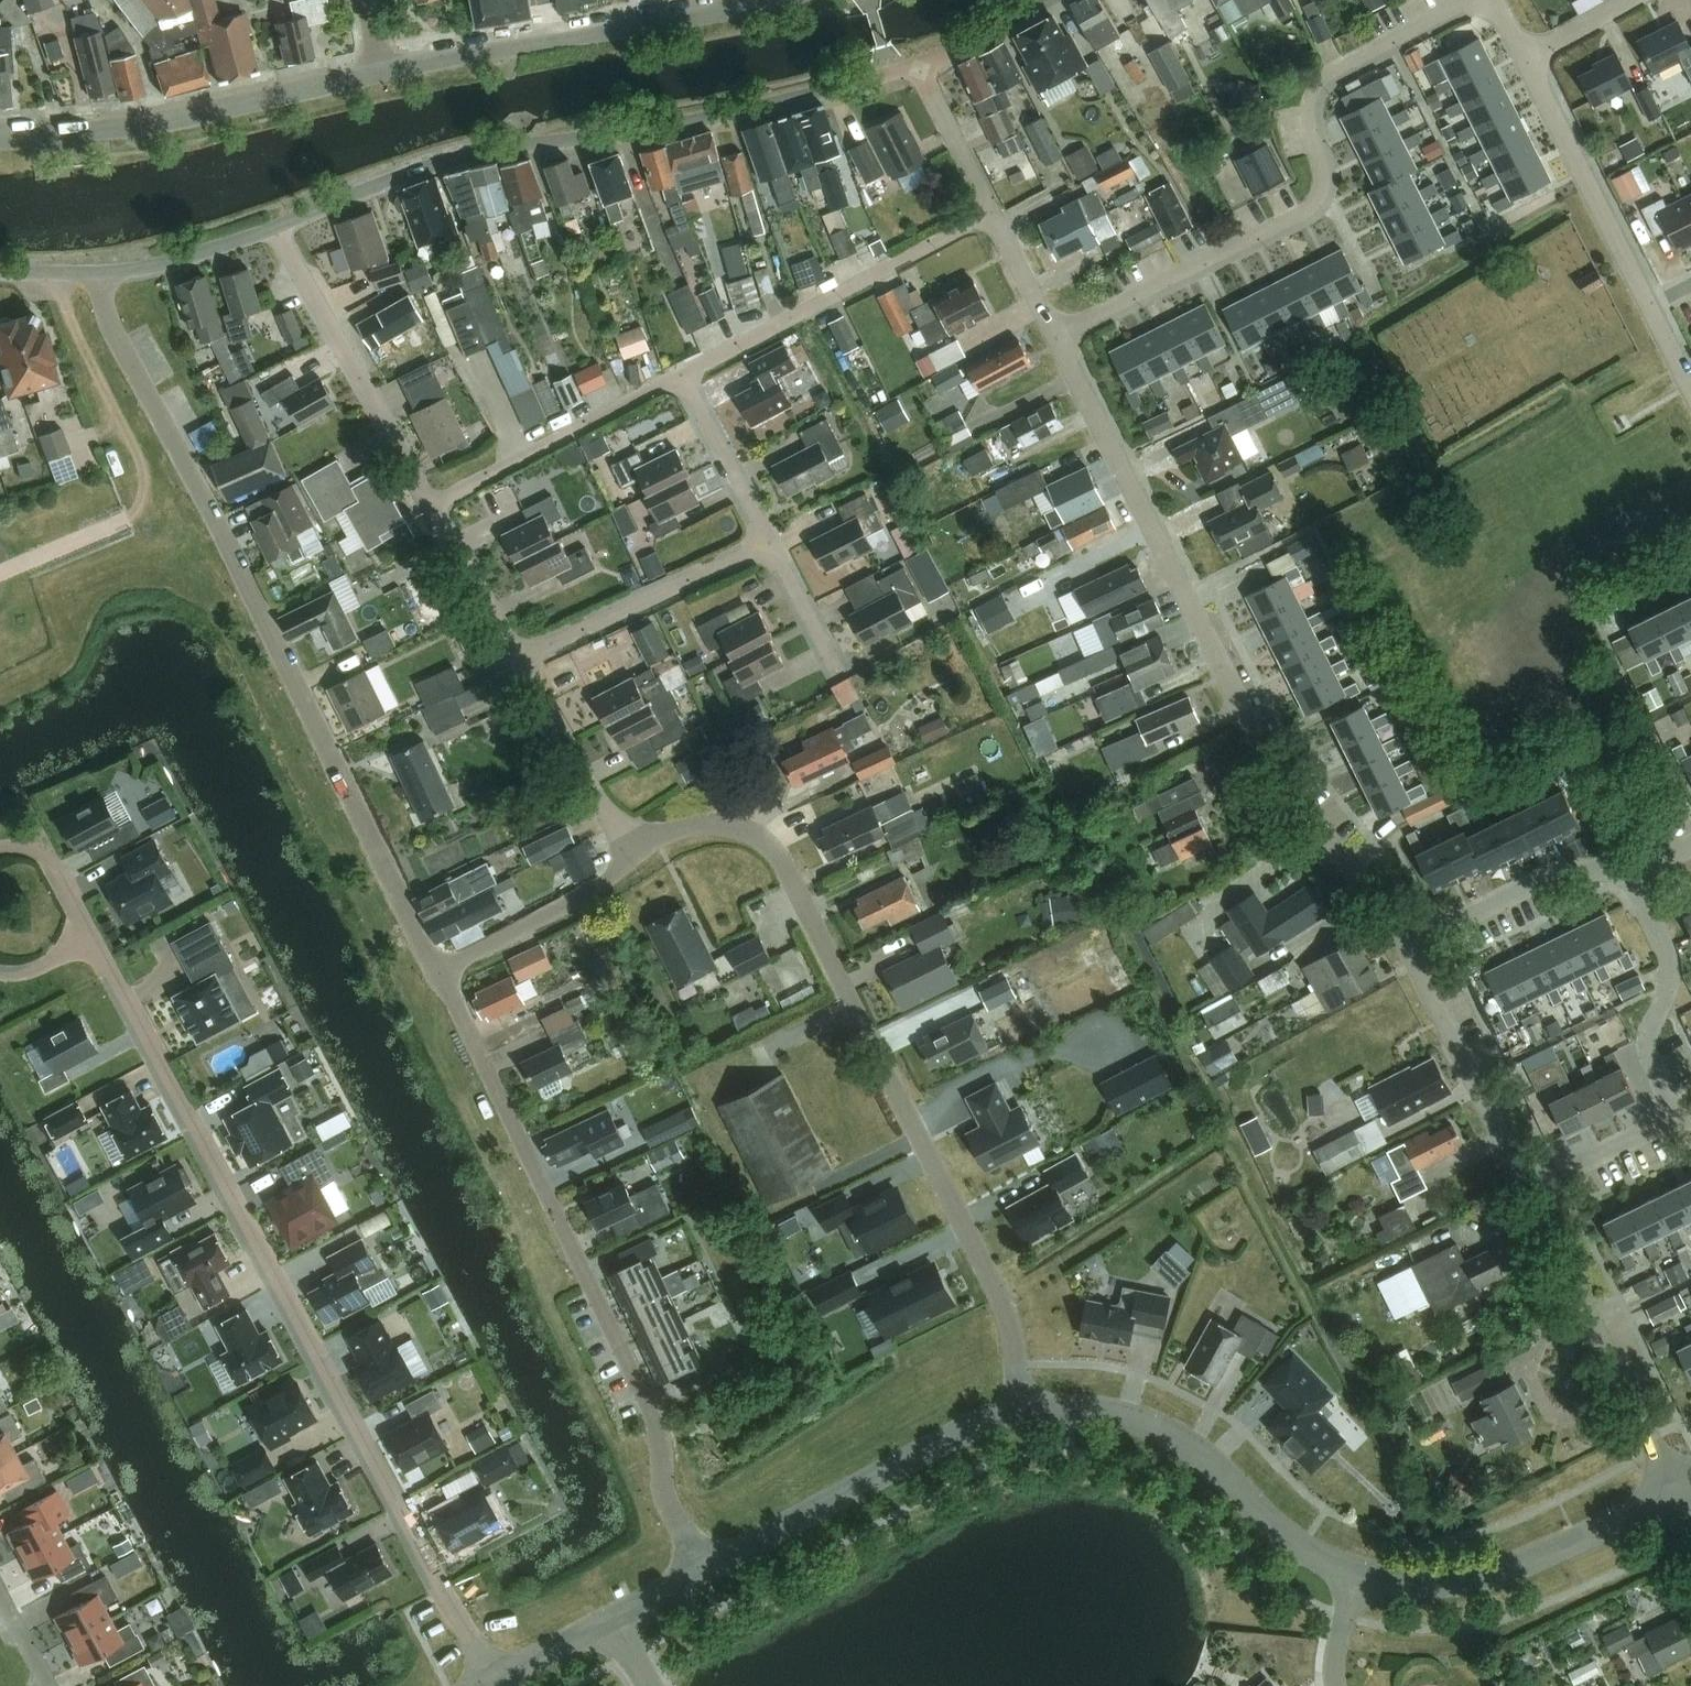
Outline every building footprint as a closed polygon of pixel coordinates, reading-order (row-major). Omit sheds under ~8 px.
[(14,0),(1,0),(0,1),(0,10),(13,24),(14,26),(33,21),(32,19),(14,0)] [(30,13),(54,5),(53,0),(26,0),(30,13)] [(209,84),(198,50),(185,54),(182,42),(176,44),(141,0),(113,0),(152,49),(149,49),(153,61),(148,62),(152,76),(157,75),(164,97),(209,84)] [(257,71),(246,34),(248,31),(243,13),(218,18),(213,0),(145,0),(160,19),(190,9),(201,46),(207,44),(218,82),(257,71)] [(288,1),(293,20),(275,24),(284,63),(312,57),(305,26),(331,20),(326,0),(293,0),(288,1)] [(479,24),(479,25),(534,15),(532,4),(556,0),(474,0),(479,24)] [(561,9),(588,5),(587,0),(590,0),(559,0),(561,9)] [(1100,0),(1075,0),(1070,3),(1094,47),(1119,34),(1100,0)] [(1177,6),(1188,0),(1149,0),(1167,34),(1187,24),(1177,6)] [(1227,23),(1263,3),(1272,19),(1296,6),(1293,0),(1214,0),(1227,23)] [(1387,4),(1385,0),(1364,0),(1370,12),(1387,4)] [(89,95),(114,89),(103,46),(100,31),(106,30),(95,12),(71,17),(79,52),(89,95)] [(1333,33),(1323,12),(1307,19),(1317,40),(1333,33)] [(1054,14),(1017,34),(1032,61),(1026,64),(1040,90),(1088,63),(1074,38),(1068,41),(1054,14)] [(1690,74),(1690,45),(1679,21),(1640,41),(1655,71),(1682,57),(1690,74)] [(119,47),(122,57),(112,59),(122,100),(146,94),(134,55),(133,48),(118,25),(104,34),(107,49),(119,47)] [(10,26),(0,26),(0,107),(11,106),(8,70),(14,70),(10,26)] [(50,60),(54,58),(64,55),(58,37),(44,42),(50,60)] [(1450,76),(1435,84),(1439,93),(1455,85),(1453,81),(1493,61),(1480,37),(1441,57),(1450,76)] [(1004,40),(979,54),(996,90),(991,93),(997,109),(1005,106),(1010,103),(1005,87),(1023,78),(1004,40)] [(1168,42),(1148,53),(1168,91),(1170,90),(1177,103),(1195,93),(1168,42)] [(1423,61),(1417,50),(1406,55),(1412,66),(1423,61)] [(1090,60),(1104,91),(1121,83),(1107,52),(1090,60)] [(1580,75),(1595,105),(1634,85),(1617,52),(1603,59),(1605,63),(1580,75)] [(1019,133),(1005,106),(997,109),(991,93),(996,90),(979,54),(959,64),(983,116),(980,116),(994,143),(998,141),(1005,157),(1026,148),(1019,133)] [(1133,57),(1123,64),(1136,83),(1146,77),(1133,57)] [(1462,99),(1447,107),(1451,117),(1467,109),(1465,105),(1505,85),(1493,61),(1453,81),(1455,85),(1462,99)] [(1394,121),(1396,125),(1412,117),(1407,108),(1391,116),(1384,101),(1393,97),(1392,96),(1400,92),(1393,80),(1386,83),(1382,76),(1343,96),(1351,111),(1342,115),(1355,141),(1394,121)] [(1232,102),(1256,110),(1264,86),(1240,79),(1232,102)] [(1474,123),(1459,131),(1463,140),(1479,132),(1477,129),(1517,109),(1505,85),(1465,105),(1467,109),(1474,123)] [(1649,119),(1662,113),(1648,86),(1635,93),(1649,119)] [(1441,105),(1436,94),(1428,98),(1434,109),(1441,105)] [(798,112),(825,190),(832,209),(845,204),(839,185),(829,157),(843,153),(837,133),(834,134),(825,104),(798,112)] [(1486,147),(1471,154),(1475,164),(1491,156),(1489,152),(1528,132),(1517,109),(1477,129),(1479,132),(1486,147)] [(901,110),(868,127),(893,178),(926,162),(901,110)] [(809,190),(822,186),(796,113),(770,120),(788,171),(802,166),(809,190)] [(1046,164),(1062,156),(1041,116),(1025,125),(1046,164)] [(790,178),(788,171),(770,120),(744,128),(754,156),(750,158),(758,179),(774,174),(781,193),(796,189),(790,178)] [(1394,121),(1355,141),(1367,165),(1406,145),(1408,148),(1424,141),(1419,131),(1403,139),(1396,125),(1394,121)] [(1457,135),(1451,123),(1442,128),(1448,140),(1457,135)] [(721,173),(724,172),(712,131),(666,144),(678,187),(682,186),(687,184),(690,194),(724,183),(721,173)] [(1498,170),(1482,178),(1487,187),(1503,180),(1501,176),(1540,156),(1528,132),(1489,152),(1491,156),(1498,170)] [(1632,156),(1649,148),(1642,133),(1625,141),(1632,156)] [(864,183),(884,173),(868,139),(848,148),(864,183)] [(1254,195),(1288,178),(1269,141),(1235,158),(1254,195)] [(1443,152),(1438,141),(1427,146),(1432,157),(1443,152)] [(684,191),(682,186),(678,187),(666,144),(642,150),(649,174),(652,173),(656,187),(663,185),(669,205),(671,204),(679,226),(668,230),(674,246),(697,237),(683,201),(681,193),(684,191)] [(1099,167),(1086,144),(1066,155),(1079,179),(1099,167)] [(1406,145),(1367,165),(1378,186),(1378,187),(1409,171),(1410,171),(1418,167),(1408,148),(1406,145)] [(755,235),(767,231),(742,149),(723,154),(735,192),(742,190),(755,235)] [(1469,161),(1463,150),(1456,153),(1462,164),(1469,161)] [(618,199),(634,193),(619,151),(591,161),(613,221),(625,217),(618,199)] [(571,199),(592,192),(584,170),(576,173),(570,156),(546,165),(565,216),(575,212),(571,199)] [(1103,188),(1135,172),(1127,156),(1095,172),(1103,188)] [(1510,194),(1494,202),(1499,211),(1516,202),(1514,199),(1552,179),(1540,156),(1501,176),(1503,180),(1510,194)] [(519,232),(534,226),(534,223),(551,220),(542,195),(544,194),(531,158),(503,163),(512,201),(516,209),(511,210),(519,232)] [(498,161),(472,167),(494,237),(498,248),(500,250),(508,247),(502,229),(499,230),(496,222),(494,216),(506,213),(505,209),(509,207),(498,161)] [(1477,175),(1471,164),(1463,168),(1469,179),(1477,175)] [(501,254),(498,248),(494,237),(472,167),(446,173),(464,214),(467,213),(470,222),(467,223),(472,238),(481,235),(488,257),(501,254)] [(1624,201),(1643,192),(1631,168),(1612,177),(1624,201)] [(1457,181),(1452,170),(1441,176),(1446,187),(1457,181)] [(1378,186),(1370,190),(1382,215),(1422,195),(1424,199),(1439,191),(1434,181),(1419,189),(1410,171),(1409,171),(1378,187),(1378,186)] [(449,213),(437,176),(402,189),(403,193),(399,195),(397,198),(396,202),(397,206),(400,210),(404,211),(408,211),(411,210),(415,220),(411,221),(420,245),(431,241),(434,249),(447,244),(444,235),(457,230),(453,217),(449,213)] [(1170,181),(1147,193),(1169,236),(1193,224),(1170,181)] [(1050,240),(1105,210),(1106,210),(1096,189),(1062,206),(1064,210),(1041,222),(1050,240)] [(1469,205),(1464,194),(1453,200),(1459,210),(1469,205)] [(1422,195),(1382,215),(1394,238),(1434,219),(1435,222),(1451,214),(1446,205),(1431,213),(1424,199),(1422,195)] [(1684,197),(1668,205),(1664,197),(1642,207),(1656,235),(1668,229),(1679,251),(1690,245),(1690,212),(1684,197)] [(703,215),(696,198),(685,203),(691,220),(703,215)] [(1124,221),(1119,209),(1111,213),(1116,224),(1124,221)] [(373,210),(337,222),(353,268),(370,262),(378,286),(405,277),(400,261),(391,264),(373,210)] [(1099,239),(1116,231),(1105,210),(1050,240),(1058,257),(1081,245),(1083,250),(1100,241),(1099,239)] [(579,232),(575,219),(567,222),(571,234),(579,232)] [(1434,219),(1394,238),(1406,262),(1444,243),(1446,246),(1463,238),(1458,229),(1442,236),(1435,222),(1434,219)] [(1477,228),(1472,219),(1463,223),(1468,233),(1477,228)] [(1155,222),(1124,238),(1132,253),(1163,237),(1155,222)] [(847,225),(830,234),(841,258),(859,250),(847,225)] [(888,249),(882,238),(870,244),(876,255),(888,249)] [(1343,248),(1319,260),(1339,299),(1343,297),(1357,290),(1365,306),(1374,301),(1366,285),(1363,286),(1343,248)] [(801,288),(827,279),(818,254),(792,263),(801,288)] [(1339,299),(1319,260),(1296,272),(1316,311),(1319,309),(1327,325),(1351,313),(1343,297),(1339,299)] [(468,300),(447,309),(467,355),(490,345),(526,427),(548,418),(517,348),(514,349),(479,265),(457,274),(468,300)] [(754,270),(761,295),(774,291),(767,266),(754,270)] [(223,275),(234,311),(225,314),(233,342),(254,335),(247,313),(262,309),(249,267),(223,275)] [(1597,269),(1578,280),(1585,292),(1604,281),(1597,269)] [(1296,272),(1272,284),(1292,323),(1296,321),(1310,314),(1318,330),(1327,325),(1319,309),(1316,311),(1296,272)] [(735,311),(760,304),(751,274),(726,281),(735,311)] [(206,275),(178,284),(191,327),(198,325),(204,342),(212,339),(222,362),(234,356),(224,334),(206,275)] [(900,336),(920,326),(981,295),(972,278),(924,303),(917,288),(910,291),(905,282),(864,302),(873,320),(877,319),(886,335),(896,329),(900,336)] [(688,283),(668,292),(686,333),(707,324),(688,283)] [(1272,284),(1249,296),(1269,335),(1272,333),(1287,326),(1295,342),(1304,337),(1296,321),(1292,323),(1272,284)] [(712,318),(724,313),(713,285),(700,291),(712,318)] [(412,294),(359,323),(372,346),(424,316),(412,294)] [(981,295),(920,326),(929,344),(990,313),(981,295)] [(1249,296),(1224,308),(1244,347),(1263,338),(1271,353),(1280,349),(1272,333),(1269,335),(1249,296)] [(1206,302),(1182,315),(1201,354),(1198,356),(1206,372),(1215,367),(1207,351),(1226,342),(1206,302)] [(291,350),(303,346),(299,337),(303,336),(291,307),(276,313),(291,350)] [(1364,315),(1361,307),(1351,312),(1355,320),(1364,315)] [(42,331),(37,316),(31,312),(16,316),(22,337),(20,337),(35,385),(56,378),(51,359),(53,358),(44,330),(42,331)] [(842,314),(828,322),(843,352),(858,345),(842,314)] [(16,316),(13,317),(12,316),(11,316),(5,315),(4,315),(0,317),(0,345),(1,349),(0,350),(0,368),(8,393),(35,385),(20,337),(22,337),(16,316)] [(1182,315),(1158,327),(1178,366),(1174,368),(1182,384),(1191,379),(1184,363),(1198,356),(1201,354),(1182,315)] [(1345,320),(1337,324),(1346,339),(1354,335),(1345,320)] [(623,356),(649,346),(641,325),(615,335),(623,356)] [(1158,327),(1134,339),(1154,378),(1150,380),(1158,396),(1168,391),(1160,375),(1174,368),(1178,366),(1158,327)] [(925,376),(938,369),(939,370),(967,355),(958,338),(930,352),(916,360),(925,376)] [(980,391),(1031,365),(1018,339),(967,365),(980,391)] [(1134,339),(1111,351),(1130,389),(1126,391),(1135,408),(1144,403),(1136,387),(1150,380),(1154,378),(1134,339)] [(1318,351),(1312,339),(1302,345),(1308,356),(1318,351)] [(738,395),(753,424),(792,404),(778,377),(797,367),(786,345),(752,363),(762,382),(738,395)] [(1279,370),(1274,360),(1267,363),(1272,374),(1279,370)] [(432,454),(465,439),(429,362),(403,374),(419,409),(412,412),(432,454)] [(599,362),(575,373),(584,395),(609,384),(599,362)] [(956,364),(932,377),(941,393),(964,380),(956,364)] [(263,393),(271,407),(285,399),(300,426),(337,405),(321,378),(301,389),(293,375),(263,393)] [(567,406),(581,400),(571,375),(556,381),(567,406)] [(547,377),(534,383),(548,415),(561,409),(547,377)] [(229,498),(287,472),(254,398),(255,397),(246,378),(222,389),(231,408),(233,407),(251,446),(213,463),(229,498)] [(1238,392),(1233,381),(1223,386),(1228,397),(1238,392)] [(832,401),(827,390),(820,393),(818,400),(822,406),(832,401)] [(1245,459),(1232,435),(1269,417),(1257,393),(1209,418),(1214,428),(1175,448),(1181,461),(1196,454),(1200,461),(1198,462),(1207,481),(1226,471),(1225,469),(1245,459)] [(1627,395),(1609,403),(1615,415),(1632,408),(1627,395)] [(16,447),(0,397),(0,453),(16,447)] [(905,421),(894,402),(877,412),(888,430),(905,421)] [(1025,445),(1062,427),(1050,404),(1000,429),(1009,447),(1023,441),(1025,445)] [(1200,413),(1196,405),(1184,411),(1188,419),(1200,413)] [(950,452),(973,441),(958,410),(934,422),(950,452)] [(1150,436),(1174,425),(1168,410),(1143,422),(1150,436)] [(774,465),(790,494),(817,480),(818,482),(836,473),(830,460),(846,452),(828,417),(801,432),(809,447),(774,465)] [(62,427),(38,435),(47,460),(71,451),(62,427)] [(611,447),(605,435),(591,442),(596,454),(611,447)] [(1365,440),(1347,450),(1364,482),(1382,473),(1365,440)] [(1319,442),(1296,453),(1279,462),(1286,477),(1303,468),(1326,457),(1319,442)] [(688,476),(691,474),(678,448),(647,463),(640,450),(612,464),(624,488),(642,479),(649,493),(649,494),(688,475),(688,476)] [(985,448),(963,459),(972,475),(993,464),(985,448)] [(393,526),(407,518),(388,485),(384,487),(375,471),(354,484),(338,457),(302,477),(326,519),(346,507),(369,548),(396,532),(393,526)] [(1052,526),(1105,501),(1088,466),(1049,484),(1042,469),(996,491),(1006,512),(1052,491),(1058,504),(1044,510),(1052,526)] [(1260,508),(1285,496),(1272,470),(1242,485),(1249,500),(1210,519),(1225,548),(1236,543),(1241,552),(1274,536),(1260,508)] [(701,501),(688,476),(688,475),(649,494),(649,493),(646,495),(659,520),(651,524),(657,537),(682,525),(676,513),(701,501)] [(273,512),(255,521),(264,540),(261,542),(270,560),(301,545),(296,535),(312,527),(292,486),(266,499),(273,512)] [(884,527),(867,492),(839,506),(847,522),(813,539),(819,552),(818,556),(822,564),(826,565),(828,569),(855,555),(856,557),(874,548),(868,535),(884,527)] [(558,539),(557,539),(549,523),(563,516),(553,495),(524,509),(530,521),(504,534),(517,560),(520,559),(519,559),(558,539)] [(629,533),(646,526),(635,500),(617,508),(629,533)] [(1116,526),(1105,503),(1034,536),(1037,539),(1042,550),(1052,546),(1057,556),(1074,547),(1116,526)] [(911,535),(905,523),(892,530),(898,542),(911,535)] [(1288,544),(1292,551),(1296,560),(1320,549),(1313,533),(1288,544)] [(519,559),(520,559),(532,584),(558,571),(564,583),(597,567),(586,546),(569,555),(560,537),(557,539),(558,539),(519,559)] [(1037,539),(1024,546),(1030,557),(1042,550),(1037,539)] [(943,575),(928,547),(907,558),(921,586),(943,575)] [(643,563),(638,565),(646,582),(666,573),(665,571),(667,570),(658,549),(641,557),(643,563)] [(1260,618),(1298,599),(1315,590),(1310,579),(1293,587),(1289,580),(1303,574),(1296,560),(1292,551),(1267,563),(1275,580),(1248,594),(1260,618)] [(345,571),(339,560),(328,566),(333,577),(345,571)] [(1088,614),(1146,586),(1137,567),(1131,570),(1128,565),(1077,589),(1088,614)] [(886,596),(852,614),(858,626),(857,630),(861,638),(866,640),(867,643),(894,629),(895,631),(913,621),(907,609),(923,600),(905,566),(878,580),(886,596)] [(991,577),(988,569),(971,576),(974,584),(991,577)] [(292,638),(324,622),(336,647),(358,635),(336,589),(281,616),(292,638)] [(1677,603),(1690,631),(1690,596),(1677,603)] [(1000,597),(977,609),(989,631),(1012,619),(1000,597)] [(1084,660),(1120,644),(1119,642),(1166,621),(1156,597),(1113,615),(1111,611),(1096,617),(1109,647),(1083,658),(1084,660)] [(1311,623),(1312,626),(1346,609),(1341,600),(1307,617),(1298,599),(1260,618),(1272,642),(1311,623)] [(1653,615),(1669,646),(1677,662),(1687,657),(1679,641),(1690,635),(1690,631),(1677,603),(1653,615)] [(733,657),(771,638),(774,637),(761,611),(734,625),(727,611),(699,625),(712,650),(726,643),(733,657)] [(1625,635),(1621,637),(1633,663),(1645,657),(1653,673),(1663,669),(1655,653),(1669,646),(1653,615),(1623,630),(1625,635)] [(654,620),(632,631),(644,655),(649,664),(671,654),(654,620)] [(1311,623),(1272,642),(1284,666),(1322,646),(1324,650),(1338,643),(1333,633),(1319,640),(1312,626),(1311,623)] [(1073,628),(1054,637),(1059,648),(1078,639),(1073,628)] [(397,645),(390,631),(367,642),(374,656),(397,645)] [(1130,669),(1169,653),(1161,635),(1123,651),(1120,644),(1084,660),(1062,669),(1068,683),(1125,658),(1130,669)] [(739,673),(725,681),(738,705),(765,691),(758,677),(785,663),(771,638),(733,657),(731,658),(739,673)] [(1322,646),(1284,666),(1296,689),(1334,670),(1336,673),(1350,667),(1345,657),(1331,664),(1324,650),(1322,646)] [(684,661),(691,674),(708,666),(701,652),(684,661)] [(1139,686),(1176,670),(1169,653),(1130,669),(1135,681),(1099,697),(1109,719),(1146,702),(1139,686)] [(455,664),(417,681),(428,706),(455,693),(466,688),(455,664)] [(650,700),(670,690),(662,675),(657,677),(652,667),(594,697),(608,723),(610,722),(650,699),(650,700)] [(350,729),(386,711),(366,669),(329,687),(350,729)] [(1334,670),(1296,689),(1308,713),(1345,694),(1347,698),(1362,690),(1357,681),(1343,687),(1336,673),(1334,670)] [(1668,675),(1677,694),(1689,689),(1679,670),(1668,675)] [(850,676),(832,686),(844,707),(861,697),(850,676)] [(650,699),(610,722),(623,747),(649,733),(657,749),(689,732),(676,706),(680,704),(672,688),(670,690),(650,700),(650,699)] [(428,706),(423,708),(435,733),(467,719),(461,708),(455,693),(428,706)] [(1200,719),(1190,695),(1138,718),(1143,729),(1104,746),(1114,769),(1160,749),(1156,738),(1200,719)] [(1048,712),(1043,700),(1028,707),(1033,719),(1048,712)] [(1409,709),(1405,700),(1387,709),(1391,718),(1409,709)] [(742,712),(749,724),(766,714),(759,702),(742,712)] [(1364,703),(1333,719),(1345,744),(1376,728),(1392,720),(1387,711),(1371,719),(1364,703)] [(1688,717),(1684,708),(1674,713),(1678,722),(1688,717)] [(803,782),(851,759),(847,751),(857,746),(853,738),(874,727),(866,710),(844,721),(845,723),(835,728),(834,726),(804,740),(808,748),(785,759),(794,779),(800,776),(803,782)] [(520,712),(507,719),(518,738),(531,731),(520,712)] [(950,730),(944,718),(933,723),(939,735),(950,730)] [(1376,728),(1345,744),(1357,767),(1388,752),(1404,744),(1399,734),(1383,742),(1376,728)] [(423,819),(455,804),(425,739),(393,754),(423,819)] [(1673,747),(1680,762),(1684,760),(1690,775),(1690,755),(1689,756),(1683,742),(1673,747)] [(725,760),(716,743),(701,751),(711,768),(725,760)] [(891,744),(858,759),(865,776),(899,760),(891,744)] [(1388,752),(1357,767),(1369,791),(1400,775),(1416,767),(1411,758),(1395,766),(1388,752)] [(1556,793),(1540,800),(1557,836),(1581,824),(1564,789),(1554,769),(1546,773),(1556,793)] [(1400,775),(1369,791),(1381,815),(1427,791),(1423,782),(1407,790),(1400,775)] [(1147,800),(1134,805),(1140,818),(1159,810),(1174,841),(1158,848),(1166,864),(1181,856),(1182,857),(1213,842),(1197,807),(1208,802),(1202,789),(1165,807),(1159,794),(1155,785),(1143,791),(1147,800)] [(1446,787),(1403,809),(1410,823),(1453,801),(1446,787)] [(1514,788),(1506,792),(1533,848),(1557,836),(1540,800),(1524,808),(1514,788)] [(1508,816),(1492,824),(1509,859),(1533,848),(1506,792),(1498,796),(1508,816)] [(147,804),(155,824),(179,814),(170,793),(147,804)] [(122,826),(105,795),(64,818),(68,825),(64,827),(73,844),(77,842),(81,849),(110,833),(117,847),(143,833),(135,819),(122,826)] [(831,857),(883,834),(887,832),(894,846),(923,833),(912,808),(895,816),(887,799),(873,805),(873,804),(824,827),(827,833),(821,836),(831,857)] [(1464,806),(1455,810),(1482,865),(1485,871),(1509,859),(1492,824),(1476,832),(1464,806)] [(1457,833),(1441,841),(1458,877),(1482,865),(1455,810),(1448,813),(1457,833)] [(548,856),(575,843),(567,826),(539,839),(548,856)] [(1416,829),(1407,833),(1417,853),(1435,888),(1458,877),(1441,841),(1425,849),(1416,829)] [(133,873),(109,885),(128,920),(151,908),(153,911),(174,901),(160,875),(172,869),(156,841),(125,858),(133,873)] [(599,870),(584,841),(561,852),(575,881),(599,870)] [(894,865),(907,859),(900,844),(887,850),(894,865)] [(438,941),(503,909),(493,888),(461,903),(459,901),(498,882),(488,861),(415,897),(438,941)] [(892,923),(922,908),(906,875),(859,898),(861,903),(855,906),(865,926),(888,915),(892,923)] [(1233,943),(1210,958),(1212,960),(1230,988),(1231,989),(1255,974),(1247,962),(1285,936),(1286,939),(1331,908),(1313,881),(1268,911),(1254,891),(1228,909),(1233,917),(1221,925),(1233,943)] [(225,891),(220,883),(212,887),(217,895),(225,891)] [(239,908),(234,898),(225,904),(230,913),(239,908)] [(684,906),(649,924),(680,984),(717,965),(704,939),(701,940),(684,906)] [(885,970),(904,1008),(958,982),(940,945),(962,934),(956,921),(949,924),(943,911),(913,926),(925,951),(885,970)] [(1606,912),(1582,924),(1602,963),(1605,962),(1619,955),(1626,969),(1636,964),(1628,949),(1625,951),(1606,912)] [(1582,924),(1559,936),(1578,975),(1581,973),(1596,966),(1602,980),(1612,975),(1605,962),(1602,963),(1582,924)] [(760,934),(729,950),(741,975),(773,959),(760,934)] [(205,980),(177,995),(201,1040),(241,1018),(218,974),(235,965),(220,936),(184,956),(193,975),(200,971),(205,980)] [(1559,936),(1535,947),(1554,986),(1558,985),(1572,978),(1578,992),(1588,987),(1581,973),(1578,975),(1559,936)] [(1356,938),(1305,967),(1317,988),(1350,971),(1351,973),(1370,963),(1356,938)] [(520,981),(552,966),(541,943),(509,958),(520,981)] [(1535,947),(1511,959),(1530,998),(1548,989),(1555,1003),(1564,999),(1558,985),(1554,986),(1535,947)] [(1099,961),(1094,950),(1085,954),(1089,963),(1094,961),(1095,963),(1099,961)] [(1511,959),(1486,971),(1505,1009),(1501,1011),(1509,1026),(1518,1021),(1512,1007),(1530,998),(1511,959)] [(1289,962),(1263,976),(1269,988),(1296,974),(1289,962)] [(1350,971),(1317,988),(1329,1010),(1346,1000),(1345,998),(1379,979),(1370,963),(1351,973),(1350,971)] [(490,1018),(525,1001),(513,975),(478,991),(480,995),(476,998),(484,1015),(488,1013),(490,1018)] [(1646,987),(1641,975),(1619,986),(1624,997),(1646,987)] [(1007,978),(980,992),(987,1007),(1015,993),(1007,978)] [(1204,1013),(1217,1038),(1249,1020),(1237,996),(1204,1013)] [(960,1061),(989,1047),(973,1014),(926,1037),(928,1042),(922,1045),(932,1065),(955,1054),(959,1062),(960,1062),(960,1061)] [(83,1019),(42,1041),(58,1070),(42,1079),(48,1091),(72,1078),(66,1066),(99,1048),(83,1019)] [(566,1052),(590,1040),(580,1019),(551,1032),(556,1045),(523,1061),(536,1087),(539,1085),(544,1095),(548,1096),(563,1089),(564,1085),(559,1075),(574,1068),(566,1052)] [(1563,1030),(1559,1021),(1548,1027),(1552,1035),(1563,1030)] [(1543,1037),(1536,1022),(1527,1027),(1534,1041),(1543,1037)] [(1614,1109),(1638,1097),(1615,1050),(1605,1055),(1613,1070),(1599,1077),(1598,1078),(1614,1109)] [(1391,1123),(1451,1092),(1433,1057),(1412,1068),(1411,1065),(1372,1086),(1391,1123)] [(1574,1089),(1575,1089),(1559,1057),(1529,1071),(1538,1089),(1558,1079),(1566,1094),(1550,1101),(1566,1133),(1590,1121),(1574,1089)] [(313,1069),(307,1058),(293,1065),(299,1077),(313,1069)] [(1147,1059),(1116,1075),(1132,1107),(1163,1091),(1147,1059)] [(1598,1078),(1599,1077),(1591,1062),(1581,1066),(1589,1082),(1575,1089),(1574,1089),(1590,1121),(1614,1109),(1598,1078)] [(285,1066),(250,1085),(257,1100),(229,1115),(239,1133),(234,1136),(241,1148),(245,1146),(254,1163),(295,1142),(292,1138),(294,1134),(289,1125),(286,1124),(274,1100),(297,1088),(285,1066)] [(783,1072),(720,1104),(770,1203),(833,1170),(783,1072)] [(1015,1115),(1001,1085),(1001,1084),(972,1098),(982,1120),(985,1119),(988,1128),(971,1136),(987,1170),(1041,1144),(1025,1110),(1015,1115)] [(129,1156),(169,1135),(152,1104),(142,1109),(132,1090),(105,1104),(115,1124),(113,1125),(129,1156)] [(57,1137),(88,1120),(77,1100),(46,1117),(57,1137)] [(327,1135),(356,1123),(349,1107),(320,1120),(327,1135)] [(549,1143),(545,1145),(553,1163),(557,1160),(559,1165),(593,1149),(596,1156),(603,1153),(626,1142),(610,1109),(547,1138),(549,1143)] [(652,1146),(692,1127),(684,1109),(643,1128),(652,1146)] [(1429,1129),(1388,1149),(1401,1176),(1393,1180),(1402,1199),(1428,1186),(1419,1168),(1457,1149),(1455,1144),(1462,1141),(1453,1123),(1431,1134),(1429,1129)] [(1355,1128),(1315,1149),(1327,1173),(1368,1151),(1355,1128)] [(1272,1146),(1265,1131),(1250,1138),(1257,1153),(1272,1146)] [(674,1140),(647,1153),(656,1170),(683,1157),(674,1140)] [(296,1188),(271,1202),(293,1242),(337,1218),(336,1215),(320,1185),(334,1178),(335,1177),(320,1148),(285,1167),(296,1188)] [(1055,1183),(1009,1208),(1019,1226),(1019,1229),(1023,1237),(1026,1238),(1027,1241),(1030,1239),(1033,1240),(1041,1236),(1042,1233),(1074,1215),(1060,1190),(1089,1174),(1078,1154),(1048,1171),(1055,1183)] [(135,1230),(124,1235),(136,1259),(176,1239),(164,1216),(197,1198),(189,1183),(194,1180),(186,1166),(181,1169),(179,1165),(132,1189),(135,1195),(149,1223),(135,1230)] [(1690,1218),(1690,1179),(1676,1187),(1690,1218)] [(600,1227),(625,1215),(631,1229),(671,1210),(658,1183),(631,1195),(625,1183),(587,1201),(600,1227)] [(385,1198),(380,1187),(372,1191),(378,1202),(385,1198)] [(1667,1229),(1675,1245),(1685,1240),(1677,1225),(1690,1218),(1676,1187),(1652,1198),(1667,1229)] [(856,1215),(845,1221),(848,1228),(860,1222),(872,1248),(916,1227),(897,1188),(854,1210),(853,1210),(856,1215)] [(846,1193),(818,1207),(828,1229),(845,1221),(856,1215),(853,1210),(854,1210),(846,1193)] [(1652,1198),(1628,1210),(1644,1241),(1651,1257),(1661,1252),(1653,1236),(1667,1229),(1652,1198)] [(1386,1228),(1378,1232),(1384,1244),(1416,1228),(1404,1204),(1380,1216),(1386,1228)] [(1628,1210),(1605,1222),(1628,1268),(1637,1264),(1629,1248),(1644,1241),(1628,1210)] [(405,1233),(402,1226),(392,1231),(396,1238),(405,1233)] [(232,1262),(217,1232),(191,1246),(189,1242),(173,1251),(191,1284),(193,1283),(206,1306),(232,1292),(219,1269),(232,1262)] [(346,1314),(372,1300),(365,1287),(385,1277),(364,1238),(331,1255),(340,1273),(328,1280),(329,1281),(312,1290),(328,1321),(345,1312),(346,1314)] [(652,1238),(646,1241),(652,1253),(652,1254),(659,1251),(652,1238)] [(646,1241),(640,1244),(645,1256),(652,1253),(646,1241)] [(1478,1285),(1523,1264),(1514,1244),(1507,1248),(1504,1241),(1466,1259),(1458,1242),(1397,1272),(1415,1308),(1432,1300),(1437,1311),(1481,1290),(1478,1285)] [(640,1244),(633,1247),(639,1259),(645,1256),(640,1244)] [(1684,1260),(1690,1256),(1690,1252),(1687,1245),(1679,1249),(1684,1260)] [(633,1247),(627,1250),(632,1262),(639,1259),(633,1247)] [(1166,1248),(1151,1264),(1175,1286),(1190,1270),(1166,1248)] [(627,1250),(620,1253),(626,1265),(632,1262),(627,1250)] [(626,1265),(610,1273),(631,1316),(673,1297),(652,1254),(652,1253),(645,1256),(639,1259),(632,1262),(626,1265)] [(934,1264),(870,1296),(889,1334),(953,1302),(934,1264)] [(1690,1277),(1683,1264),(1668,1272),(1675,1284),(1690,1277)] [(1641,1298),(1663,1288),(1656,1273),(1634,1284),(1641,1298)] [(852,1278),(815,1296),(825,1317),(862,1299),(852,1278)] [(450,1300),(441,1284),(425,1292),(434,1308),(450,1300)] [(1122,1301),(1117,1305),(1088,1299),(1081,1333),(1130,1343),(1134,1320),(1164,1326),(1170,1295),(1125,1287),(1122,1301)] [(1654,1325),(1682,1311),(1674,1295),(1646,1309),(1654,1325)] [(673,1297),(631,1316),(651,1360),(693,1339),(673,1297)] [(269,1329),(261,1333),(248,1308),(219,1323),(232,1349),(224,1353),(240,1382),(285,1359),(269,1329)] [(1234,1330),(1213,1318),(1186,1365),(1218,1383),(1237,1348),(1253,1357),(1269,1328),(1243,1313),(1234,1330)] [(191,1315),(172,1326),(177,1336),(197,1325),(191,1315)] [(395,1346),(390,1336),(381,1320),(351,1336),(365,1363),(357,1367),(373,1396),(397,1384),(398,1386),(415,1376),(398,1345),(395,1346)] [(1279,1334),(1269,1329),(1259,1348),(1269,1354),(1279,1334)] [(693,1339),(651,1360),(662,1382),(677,1374),(684,1371),(690,1368),(697,1365),(703,1362),(703,1361),(693,1339)] [(1678,1348),(1690,1374),(1690,1342),(1678,1348)] [(1298,1453),(1312,1468),(1343,1439),(1314,1409),(1330,1393),(1294,1356),(1267,1382),(1290,1407),(1271,1425),(1286,1440),(1282,1444),(1294,1456),(1298,1453)] [(709,1358),(703,1361),(703,1362),(709,1374),(716,1371),(709,1358)] [(703,1362),(697,1365),(703,1377),(709,1374),(703,1362)] [(697,1365),(690,1368),(696,1380),(703,1377),(697,1365)] [(690,1368),(684,1371),(690,1384),(696,1380),(690,1368)] [(684,1371),(677,1374),(683,1387),(690,1384),(684,1371)] [(1451,1380),(1461,1400),(1477,1392),(1467,1373),(1451,1380)] [(293,1382),(281,1389),(280,1392),(251,1408),(272,1447),(291,1437),(288,1431),(317,1416),(299,1382),(297,1383),(293,1382)] [(1506,1444),(1531,1432),(1526,1423),(1533,1420),(1515,1383),(1483,1399),(1490,1413),(1473,1421),(1485,1444),(1502,1436),(1506,1444)] [(15,1403),(6,1387),(0,1390),(0,1411),(15,1403)] [(434,1389),(407,1403),(416,1419),(388,1434),(407,1468),(448,1446),(430,1413),(444,1405),(434,1389)] [(16,1452),(9,1440),(22,1434),(10,1412),(0,1417),(0,1460),(16,1452)] [(704,1431),(717,1424),(713,1416),(700,1422),(704,1431)] [(206,1417),(194,1423),(205,1442),(216,1436),(206,1417)] [(480,1449),(500,1439),(493,1425),(473,1435),(480,1449)] [(488,1481),(522,1463),(509,1441),(476,1459),(488,1481)] [(244,1488),(278,1469),(266,1448),(232,1466),(244,1488)] [(16,1480),(23,1492),(46,1479),(34,1457),(22,1464),(16,1452),(0,1460),(0,1489),(16,1480)] [(308,1527),(311,1533),(355,1509),(340,1481),(332,1485),(318,1460),(287,1476),(300,1501),(296,1504),(299,1510),(296,1511),(305,1528),(308,1527)] [(466,1499),(437,1515),(454,1548),(457,1546),(461,1548),(472,1541),(474,1538),(503,1523),(481,1483),(463,1493),(466,1499)] [(21,1554),(60,1533),(53,1519),(68,1511),(57,1490),(22,1508),(29,1520),(8,1531),(21,1554)] [(60,1533),(21,1554),(33,1578),(54,1567),(61,1580),(91,1565),(79,1542),(68,1548),(60,1533)] [(393,1572),(378,1542),(346,1559),(339,1544),(304,1562),(313,1578),(330,1569),(345,1598),(393,1572)] [(306,1587),(295,1567),(280,1575),(291,1595),(306,1587)] [(70,1639),(109,1618),(101,1604),(117,1595),(106,1575),(71,1593),(77,1604),(54,1617),(61,1629),(64,1627),(70,1639)] [(310,1637),(329,1627),(319,1609),(300,1619),(310,1637)] [(1665,1666),(1663,1663),(1690,1650),(1690,1610),(1647,1632),(1655,1647),(1639,1655),(1648,1674),(1665,1666)] [(109,1618),(70,1639),(76,1650),(73,1652),(79,1664),(102,1651),(110,1665),(144,1646),(131,1622),(116,1630),(109,1618)] [(1611,1652),(1635,1640),(1627,1623),(1603,1635),(1611,1652)] [(148,1639),(154,1650),(165,1644),(159,1633),(148,1639)] [(167,1659),(162,1650),(148,1657),(153,1667),(167,1659)] [(1595,1660),(1570,1672),(1575,1683),(1600,1671),(1595,1660)] [(144,1665),(114,1680),(117,1685),(155,1685),(144,1665)]
